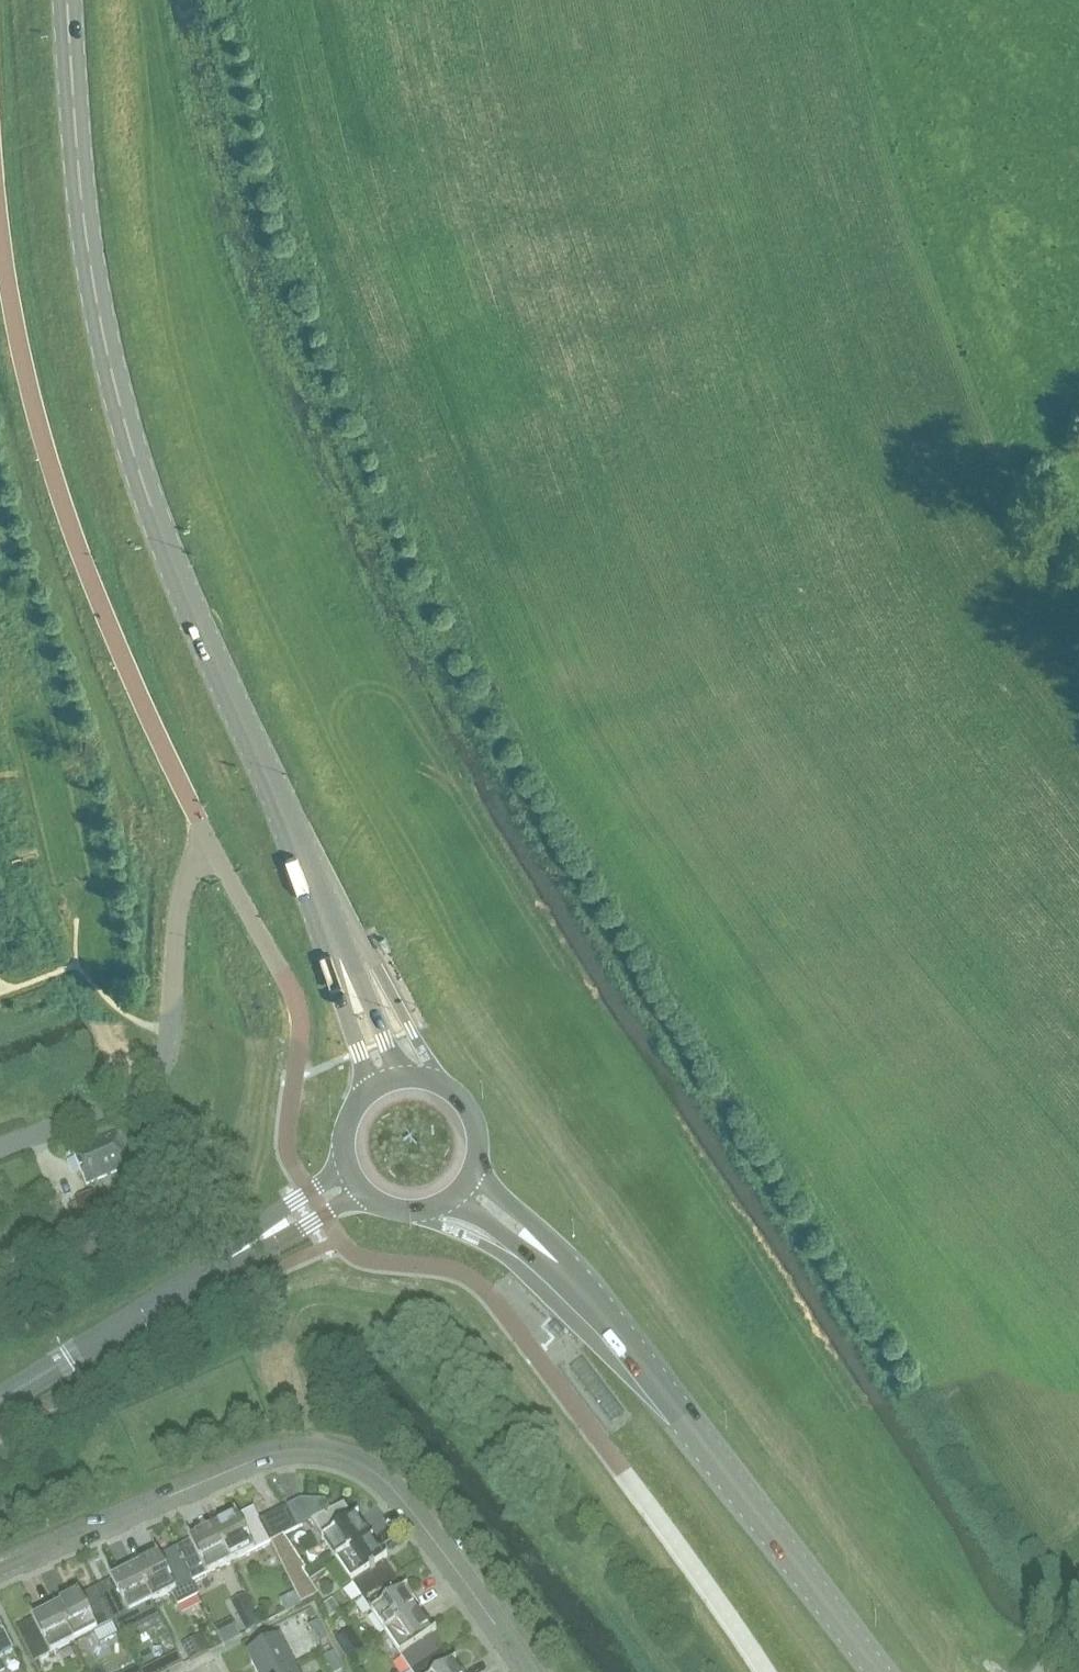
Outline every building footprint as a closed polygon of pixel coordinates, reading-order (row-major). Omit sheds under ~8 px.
[(114,1134),(73,1152),(86,1184),(128,1166),(114,1134)] [(338,1561),(369,1540),(344,1503),(331,1510),(324,1500),(302,1499),(289,1506),(300,1527),(311,1521),(338,1561)] [(254,1509),(215,1529),(233,1563),(271,1543),(271,1541),(283,1535),(300,1527),(289,1506),(260,1521),(254,1509)] [(215,1529),(176,1549),(193,1583),(233,1563),(215,1529)] [(289,1578),(295,1590),(309,1580),(302,1570),(306,1568),(283,1535),(271,1541),(271,1543),(289,1578)] [(369,1540),(338,1561),(363,1598),(394,1577),(369,1540)] [(193,1583),(176,1549),(137,1569),(154,1602),(172,1593),(178,1606),(199,1595),(192,1583),(193,1583)] [(137,1569),(98,1588),(115,1622),(154,1602),(137,1569)] [(418,1613),(394,1577),(363,1598),(387,1634),(418,1613)] [(312,1598),(318,1594),(309,1580),(295,1590),(301,1603),(312,1598)] [(115,1622),(98,1588),(59,1608),(76,1642),(115,1622)] [(294,1593),(280,1600),(286,1613),(300,1606),(294,1593)] [(231,1602),(247,1633),(262,1625),(246,1594),(231,1602)] [(76,1642),(59,1608),(17,1629),(35,1663),(76,1642)] [(418,1613),(387,1634),(412,1671),(443,1650),(418,1613)] [(327,1639),(318,1621),(309,1626),(317,1643),(327,1639)] [(0,1624),(0,1658),(14,1651),(0,1624)] [(367,1646),(356,1628),(337,1639),(348,1658),(367,1646)] [(202,1637),(184,1646),(192,1660),(209,1651),(202,1637)] [(293,1666),(280,1640),(249,1655),(258,1671),(280,1671),(293,1666)] [(412,1671),(458,1671),(443,1650),(412,1671)] [(334,1653),(325,1657),(332,1671),(340,1671),(343,1671),(334,1653)] [(139,1671),(163,1671),(158,1663),(139,1671)]
